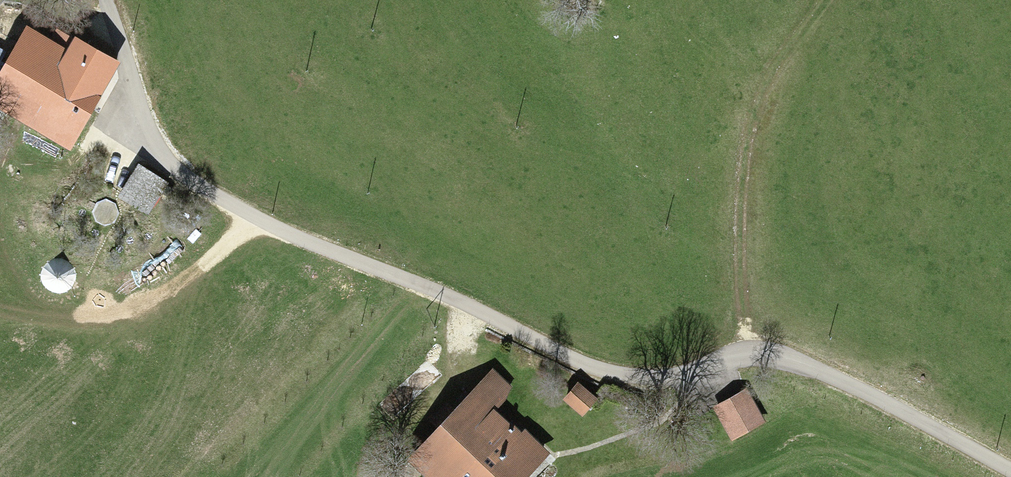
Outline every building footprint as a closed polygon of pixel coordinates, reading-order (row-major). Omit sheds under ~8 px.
[(0,75),(0,106),(69,148),(119,66),(74,39),(68,49),(30,26),(0,75)] [(135,171),(121,194),(149,211),(163,188),(135,171)] [(405,464),(420,476),(524,476),(545,453),(496,411),(514,390),(488,368),(405,464)] [(583,380),(564,400),(583,419),(603,398),(583,380)]
